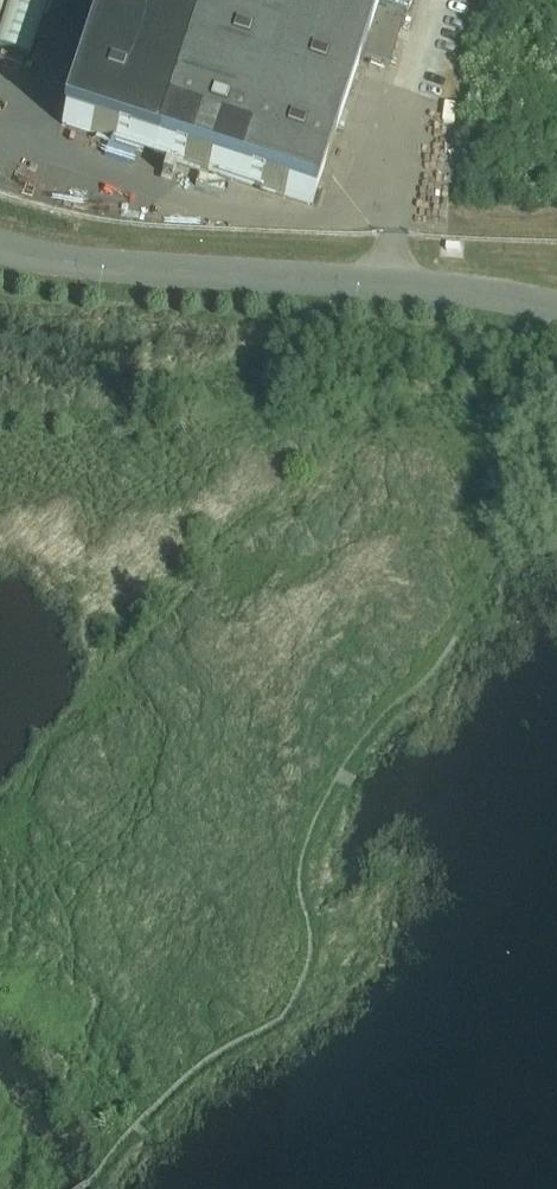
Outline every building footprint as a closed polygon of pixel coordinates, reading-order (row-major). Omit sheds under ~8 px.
[(48,0),(9,0),(0,29),(0,47),(30,57),(48,0)] [(58,124),(154,155),(311,207),(358,64),(362,65),(364,57),(389,65),(410,0),(99,0),(58,124)]
